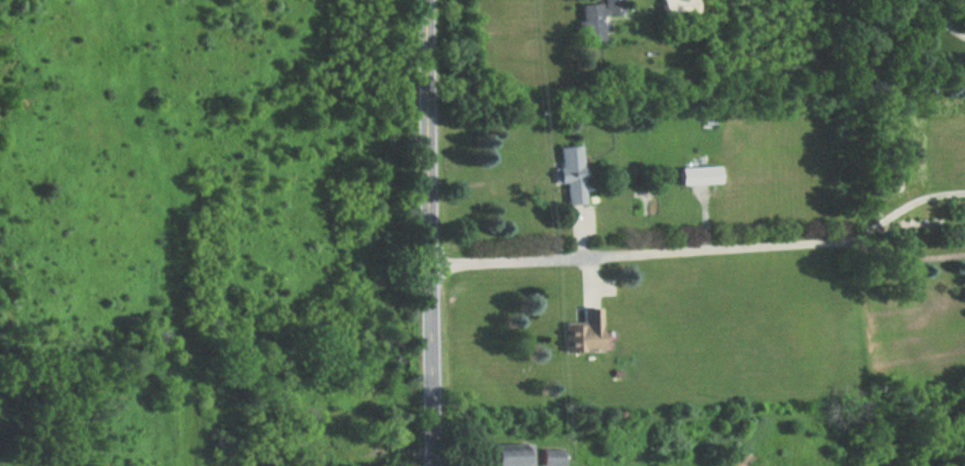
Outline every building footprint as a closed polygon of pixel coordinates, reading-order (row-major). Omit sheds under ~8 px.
[(582,40),(603,39),(602,15),(624,14),(623,0),(603,0),(603,3),(581,4),(582,40)] [(663,17),(707,12),(705,0),(661,0),(663,17)] [(558,146),(559,165),(552,166),(553,184),(565,184),(566,205),(584,204),(582,145),(558,146)] [(601,350),(601,306),(581,306),(581,322),(562,322),(562,350),(601,350)] [(332,446),(343,446),(343,428),(332,428),(332,446)] [(533,465),(533,443),(491,443),(491,465),(533,465)] [(542,465),(563,465),(563,449),(542,449),(542,465)]
